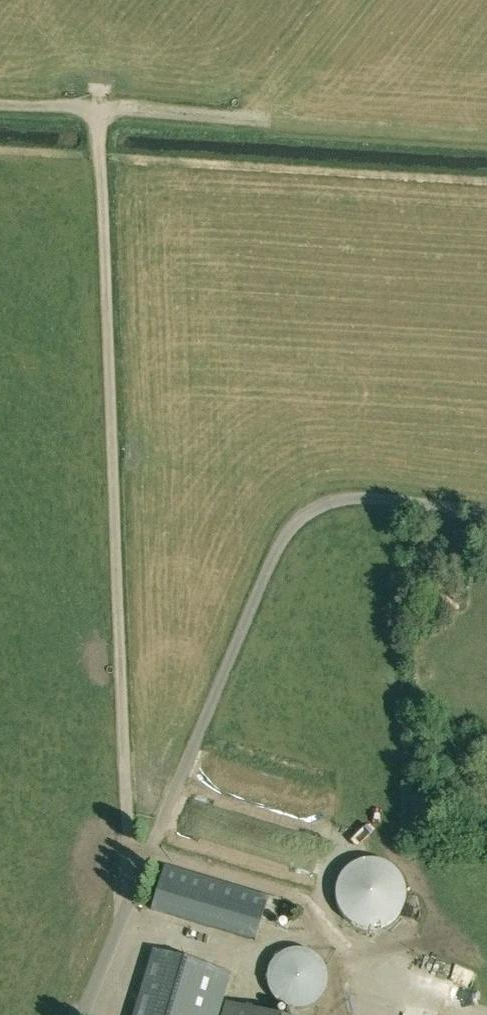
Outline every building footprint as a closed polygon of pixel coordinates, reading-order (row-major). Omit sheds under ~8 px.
[(336,888),(335,899),(338,909),(343,917),(350,924),(360,928),(370,930),(379,929),(389,924),(396,918),(401,909),(404,899),(404,889),(400,879),(394,871),(386,865),(376,861),(365,861),(355,864),(346,870),(340,878),(336,888)] [(149,908),(194,922),(255,941),(268,897),(163,864),(149,908)] [(231,974),(154,950),(134,1014),(219,1014),(231,974)] [(277,959),(272,967),(269,976),(268,985),(271,994),(276,1002),(284,1008),(293,1011),(302,1011),(312,1009),(319,1003),(325,996),(329,987),(329,977),(326,968),(321,960),(313,954),(304,951),(295,951),(285,954),(277,959)] [(230,1004),(227,1014),(266,1014),(230,1004)]
